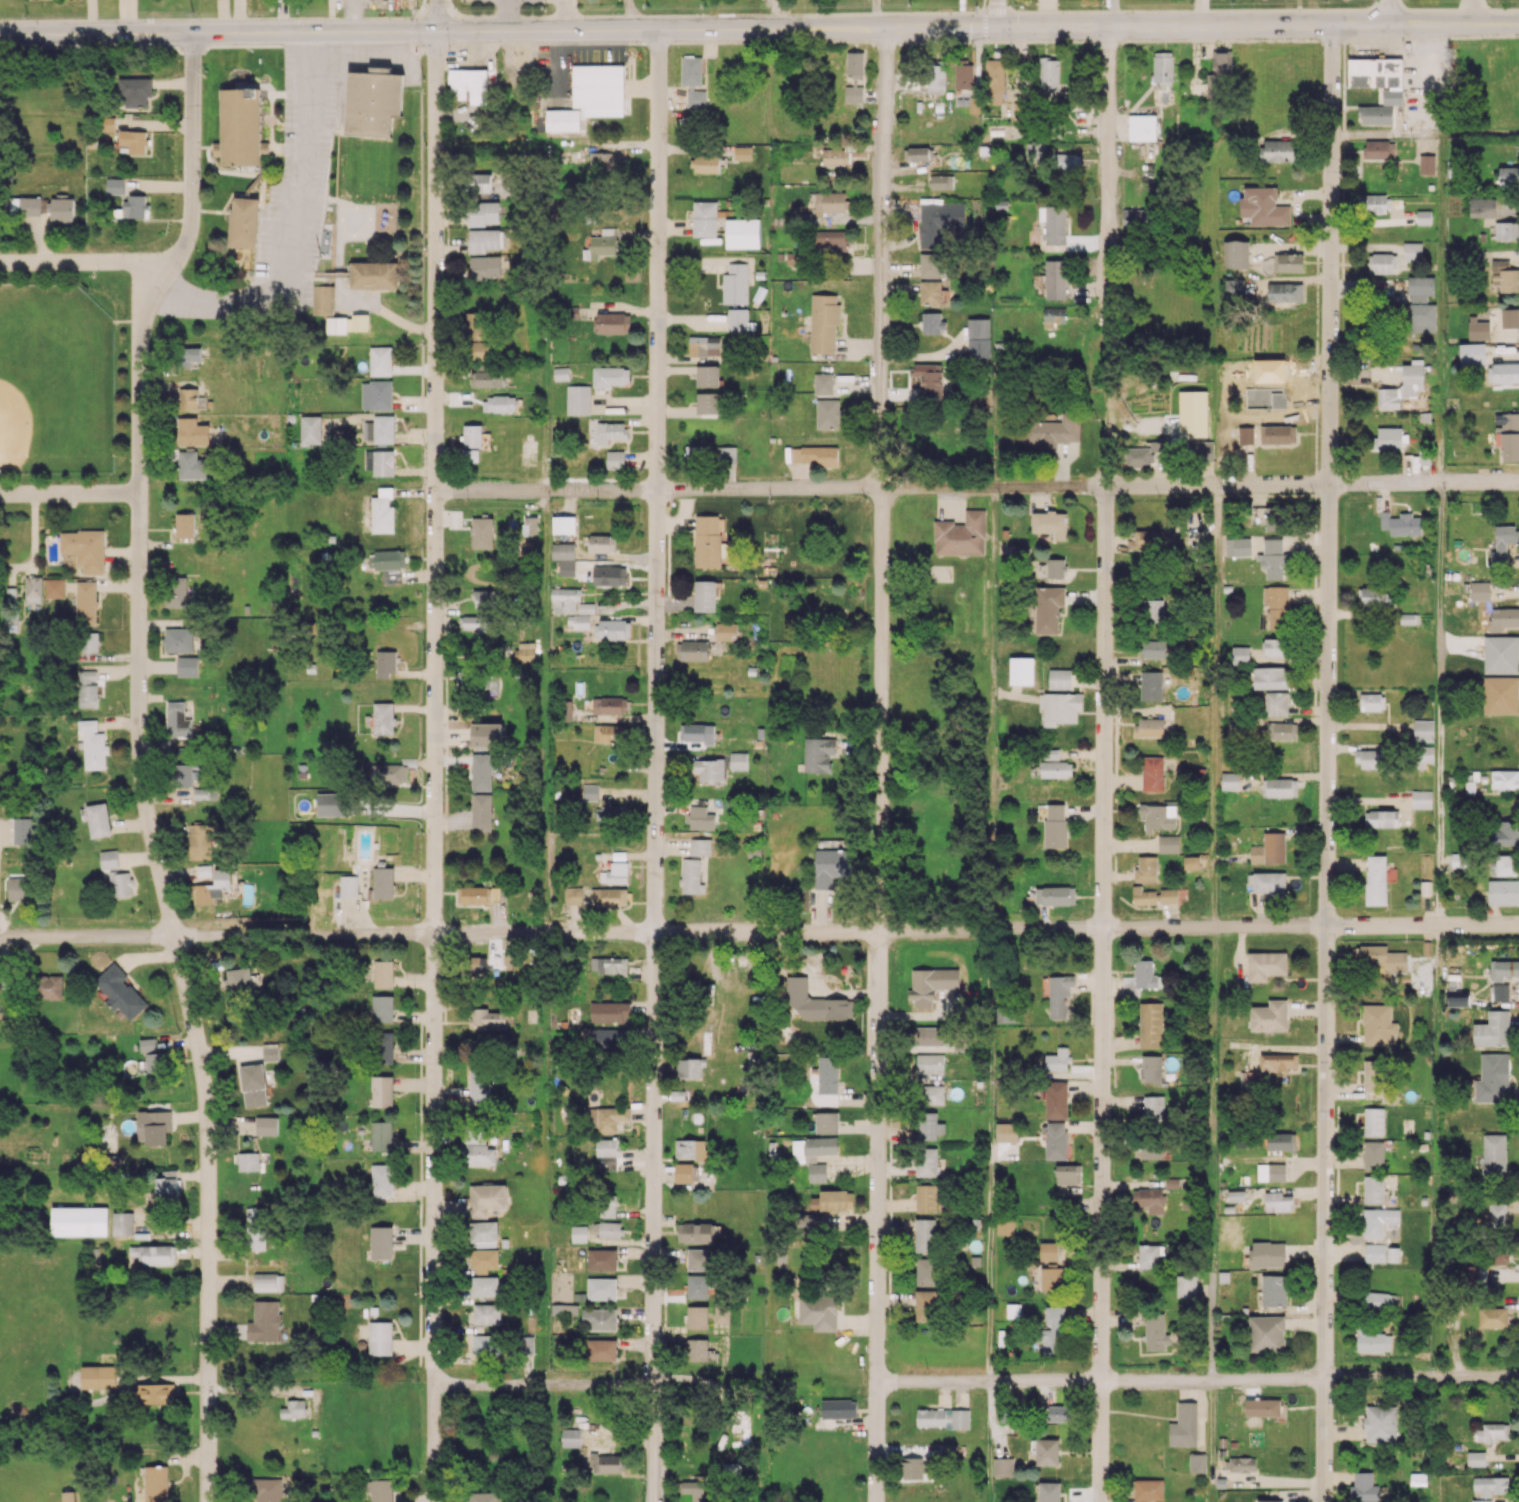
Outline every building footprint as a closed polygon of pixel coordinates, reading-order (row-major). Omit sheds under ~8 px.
[(1207,74),(1207,94),(1220,93),(1220,81),(1231,81),(1231,51),(1213,51),(1213,74),(1207,74)] [(864,52),(847,52),(846,75),(852,75),(852,86),(844,86),(844,103),(862,103),(862,82),(863,82),(864,52)] [(1154,81),(1173,81),(1173,52),(1153,52),(1154,81)] [(681,85),(702,86),(702,56),(681,55),(681,85)] [(1059,58),(1039,59),(1040,89),(1059,88),(1059,58)] [(1348,87),(1383,87),(1382,105),(1401,105),(1402,59),(1348,58),(1348,87)] [(1004,104),(1005,60),(986,59),(985,104),(1004,104)] [(927,93),(945,93),(945,64),(928,64),(927,93)] [(975,64),(957,65),(958,90),(976,89),(975,64)] [(623,65),(573,65),(573,110),(545,110),(545,131),(581,130),(581,116),(624,116),(623,65)] [(348,71),(346,134),(393,136),(393,115),(402,115),(404,73),(391,73),(392,67),(370,66),(369,72),(348,71)] [(450,99),(468,99),(468,103),(487,102),(486,69),(449,69),(450,99)] [(118,78),(118,97),(124,97),(125,107),(148,107),(147,97),(152,96),(152,78),(118,78)] [(220,88),(221,142),(213,142),(213,156),(221,156),(221,165),(260,165),(260,152),(268,152),(268,142),(260,142),(260,88),(220,88)] [(705,90),(687,91),(687,108),(706,107),(705,90)] [(1392,124),(1393,106),(1359,106),(1359,123),(1392,124)] [(1156,115),(1128,115),(1128,140),(1156,141),(1156,115)] [(114,131),(114,116),(99,116),(99,131),(114,131)] [(146,153),(147,131),(120,130),(119,152),(146,153)] [(1295,141),(1264,140),(1264,160),(1294,160),(1295,141)] [(1394,141),(1364,140),(1363,159),(1393,160),(1394,141)] [(1045,142),(1026,142),(1026,156),(1045,157),(1045,142)] [(751,147),(734,147),(734,160),(752,159),(751,147)] [(933,147),(904,148),(904,160),(933,160),(933,147)] [(849,166),(848,149),(822,149),(823,167),(849,166)] [(590,152),(590,170),(615,170),(615,160),(621,160),(620,151),(590,152)] [(719,173),(719,154),(695,153),(694,172),(719,173)] [(1057,170),(1080,169),(1080,153),(1057,154),(1057,170)] [(1419,174),(1435,174),(1435,155),(1419,154),(1419,174)] [(1518,184),(1518,167),(1499,166),(1499,184),(1518,184)] [(491,192),(491,172),(469,173),(469,193),(491,192)] [(953,174),(931,175),(931,189),(953,188),(953,174)] [(124,194),(124,178),(106,178),(106,194),(124,194)] [(1251,226),(1291,225),(1290,205),(1276,206),(1276,186),(1244,187),(1244,197),(1240,197),(1240,217),(1251,217),(1251,226)] [(847,192),(815,192),(816,213),(847,212),(847,192)] [(145,217),(145,210),(147,210),(147,195),(124,194),(124,217),(145,217)] [(1386,194),(1358,195),(1359,213),(1387,212),(1386,194)] [(9,196),(8,214),(40,215),(41,197),(9,196)] [(51,196),(50,222),(73,222),(74,196),(51,196)] [(259,198),(232,197),(231,246),(258,247),(259,198)] [(1496,213),(1495,198),(1485,198),(1486,214),(1496,213)] [(500,224),(499,201),(468,202),(468,225),(500,224)] [(717,201),(693,201),(693,236),(717,237),(717,201)] [(964,203),(919,204),(920,248),(943,247),(943,229),(965,228),(964,203)] [(1065,244),(1066,206),(1039,206),(1038,221),(1046,221),(1045,244),(1065,244)] [(1122,228),(1150,228),(1149,208),(1121,209),(1122,228)] [(1417,225),(1431,224),(1431,210),(1417,210),(1417,225)] [(725,219),(726,248),(760,248),(760,219),(725,219)] [(1518,240),(1518,222),(1495,222),(1494,239),(1518,240)] [(469,252),(506,250),(505,229),(468,230),(469,252)] [(846,231),(816,230),(816,252),(845,252),(846,231)] [(616,255),(616,236),(590,236),(590,248),(582,249),(582,260),(599,260),(599,255),(616,255)] [(1224,268),(1248,268),(1248,240),(1224,241),(1224,268)] [(1422,242),(1403,243),(1403,261),(1422,260),(1422,242)] [(941,278),(941,253),(920,253),(920,277),(941,278)] [(1370,254),(1370,274),(1395,273),(1395,253),(1370,254)] [(1303,271),(1303,254),(1274,254),(1274,272),(1303,271)] [(469,257),(470,279),(501,278),(500,256),(469,257)] [(1509,259),(1492,260),(1492,283),(1499,283),(1499,292),(1518,291),(1518,269),(1509,269),(1509,259)] [(1065,260),(1045,260),(1046,300),(1066,299),(1065,260)] [(399,288),(399,262),(351,262),(351,289),(399,288)] [(747,263),(728,263),(728,274),(722,274),(722,304),(748,303),(747,263)] [(1435,332),(1436,304),(1427,304),(1427,295),(1434,295),(1434,277),(1409,277),(1408,332),(1435,332)] [(1244,279),(1225,279),(1225,297),(1244,296),(1244,279)] [(920,304),(941,304),(942,281),(920,281),(920,304)] [(1302,302),(1302,283),(1268,282),(1268,301),(1302,302)] [(334,286),(313,286),(313,315),(334,315),(334,286)] [(835,353),(835,323),(840,323),(841,304),(836,304),(837,295),(811,294),(810,353),(835,353)] [(1054,327),(1054,322),(1065,322),(1065,308),(1043,307),(1043,327),(1054,327)] [(747,309),(728,309),(728,331),(748,331),(747,309)] [(1501,327),(1518,327),(1518,309),(1501,309),(1501,327)] [(483,340),(483,312),(466,312),(465,339),(483,340)] [(922,332),(946,333),(946,321),(940,321),(940,312),(922,312),(922,332)] [(597,332),(630,333),(630,313),(597,313),(597,332)] [(352,330),(369,331),(369,314),(352,314),(352,330)] [(347,317),(326,317),(326,333),(347,334),(347,317)] [(990,318),(968,318),(967,357),(989,358),(990,318)] [(1468,339),(1489,339),(1489,321),(1468,322),(1468,339)] [(689,356),(708,357),(708,351),(720,352),(721,337),(689,336),(689,356)] [(471,360),(490,359),(489,342),(470,342),(471,360)] [(1460,344),(1460,365),(1486,364),(1485,343),(1460,344)] [(370,376),(392,375),(391,346),(369,347),(370,376)] [(180,348),(181,368),(190,367),(190,361),(201,360),(200,347),(180,348)] [(1400,409),(1399,397),(1416,397),(1416,389),(1423,389),(1423,359),(1411,359),(1411,364),(1402,365),(1403,387),(1377,388),(1378,409),(1400,409)] [(1490,364),(1490,383),(1518,382),(1518,363),(1490,364)] [(942,364),(911,364),(911,377),(921,377),(921,398),(942,398),(942,364)] [(697,386),(719,387),(719,365),(697,365),(697,386)] [(476,375),(471,375),(471,386),(503,387),(504,366),(476,366),(476,375)] [(569,367),(553,367),(554,380),(569,379),(569,367)] [(629,367),(592,367),(592,385),(629,386),(629,367)] [(832,373),(814,373),(814,394),(832,394),(832,373)] [(392,381),(361,381),(362,410),(392,409),(392,381)] [(566,414),(589,415),(590,386),(566,385),(566,414)] [(198,409),(198,388),(179,388),(178,409),(198,409)] [(1207,436),(1207,391),(1180,391),(1180,436),(1207,436)] [(697,414),(719,414),(720,393),(697,393),(697,414)] [(516,411),(516,396),(483,397),(483,411),(516,411)] [(816,399),(817,429),(839,428),(838,419),(846,419),(845,409),(839,409),(838,399),(816,399)] [(1079,442),(1079,412),(1061,412),(1061,422),(1023,422),(1023,443),(1038,443),(1038,448),(1057,448),(1056,442),(1079,442)] [(1518,461),(1518,413),(1501,413),(1502,427),(1495,427),(1495,446),(1502,446),(1502,461),(1518,461)] [(300,444),(321,444),(321,416),(301,415),(300,444)] [(365,422),(365,438),(374,438),(374,443),(394,443),(394,415),(373,415),(373,422),(365,422)] [(209,445),(209,425),(197,425),(197,417),(179,417),(178,444),(209,445)] [(596,445),(608,445),(608,438),(626,439),(626,423),(597,422),(596,445)] [(463,447),(481,447),(481,426),(464,425),(463,447)] [(1296,443),(1296,425),(1261,426),(1261,444),(1296,443)] [(1254,427),(1233,426),(1233,444),(1254,444),(1254,427)] [(1402,450),(1402,438),(1407,439),(1407,435),(1402,435),(1402,428),(1378,427),(1378,437),(1374,437),(1373,449),(1402,450)] [(1151,447),(1126,448),(1126,468),(1146,467),(1145,462),(1154,462),(1154,452),(1163,451),(1162,440),(1151,441),(1151,447)] [(1189,442),(1189,461),(1214,460),(1213,441),(1189,442)] [(710,446),(685,445),(685,460),(710,461),(710,446)] [(736,462),(736,446),(717,447),(717,462),(736,462)] [(837,466),(837,446),(791,447),(791,463),(817,462),(817,466),(837,466)] [(178,451),(178,479),(210,478),(209,459),(197,459),(197,451),(178,451)] [(373,476),(394,476),(394,451),(365,451),(365,469),(373,469),(373,476)] [(624,451),(607,451),(606,469),(624,469),(624,451)] [(393,533),(393,498),(393,487),(378,487),(378,496),(371,496),(371,532),(393,533)] [(1266,531),(1281,530),(1280,506),(1265,507),(1266,531)] [(984,554),(985,510),(965,509),(964,524),(955,524),(955,520),(934,520),(934,554),(984,554)] [(1380,529),(1389,529),(1389,536),(1422,535),(1422,516),(1412,517),(1412,512),(1399,512),(1399,517),(1390,517),(1389,511),(1379,512),(1380,529)] [(1032,532),(1054,532),(1054,540),(1065,540),(1065,512),(1032,512),(1032,532)] [(194,538),(194,513),(176,513),(175,538),(194,538)] [(537,516),(523,516),(522,538),(536,539),(537,516)] [(551,533),(575,533),(575,516),(551,516),(551,533)] [(723,568),(723,516),(695,516),(695,568),(723,568)] [(494,518),(472,517),(471,548),(493,549),(494,518)] [(1496,551),(1491,551),(1491,563),(1507,563),(1507,542),(1518,542),(1518,526),(1495,527),(1496,551)] [(1163,530),(1132,531),(1133,551),(1163,550),(1163,530)] [(103,531),(59,531),(60,553),(75,553),(76,567),(83,567),(83,575),(104,574),(103,531)] [(590,552),(615,552),(615,535),(590,534),(590,552)] [(1225,538),(1226,556),(1251,556),(1251,538),(1225,538)] [(1284,539),(1264,539),(1264,554),(1259,554),(1258,568),(1266,568),(1266,579),(1284,579),(1284,539)] [(574,543),(551,543),(551,559),(558,559),(558,575),(574,576),(574,543)] [(1027,545),(998,546),(998,555),(1027,555),(1027,545)] [(405,567),(405,551),(368,552),(369,569),(384,568),(384,584),(401,584),(400,568),(405,567)] [(1065,558),(1046,559),(1047,578),(1065,578),(1065,558)] [(626,586),(626,567),(593,566),(593,585),(626,586)] [(42,576),(25,576),(25,603),(41,604),(42,576)] [(167,607),(189,606),(188,576),(166,577),(167,607)] [(64,578),(44,578),(44,598),(64,598),(64,578)] [(716,612),(716,581),(695,580),(694,611),(716,612)] [(76,581),(76,624),(96,624),(96,581),(76,581)] [(1470,582),(1471,600),(1490,600),(1490,582),(1470,582)] [(1289,586),(1263,586),(1263,604),(1269,604),(1268,629),(1288,629),(1289,586)] [(15,587),(7,588),(7,601),(16,601),(15,587)] [(1065,587),(1036,587),(1035,634),(1058,634),(1059,606),(1064,606),(1065,587)] [(1381,587),(1362,588),(1362,607),(1392,605),(1391,593),(1381,594),(1381,587)] [(580,601),(580,589),(552,588),(551,612),(577,613),(577,601),(580,601)] [(473,590),(473,606),(500,606),(500,589),(473,590)] [(1164,623),(1164,599),(1142,599),(1142,622),(1164,623)] [(578,613),(594,614),(595,603),(578,603),(578,613)] [(1491,632),(1501,632),(1501,626),(1518,626),(1518,608),(1490,608),(1491,632)] [(1418,624),(1419,614),(1400,614),(1400,624),(1418,624)] [(488,632),(488,615),(459,616),(459,629),(477,628),(478,632),(488,632)] [(567,615),(567,628),(590,628),(590,615),(567,615)] [(630,620),(595,620),(596,639),(630,639),(630,620)] [(716,641),(737,640),(737,622),(716,623),(716,641)] [(193,651),(193,628),(164,628),(165,652),(193,651)] [(80,652),(99,652),(98,632),(80,633),(80,652)] [(1518,636),(1484,636),(1485,673),(1518,673),(1518,670),(1518,636)] [(1265,656),(1286,657),(1286,638),(1265,638),(1265,656)] [(1165,659),(1166,641),(1143,640),(1142,657),(1165,659)] [(708,660),(708,642),(677,641),(676,660),(708,660)] [(535,661),(535,642),(516,643),(516,662),(535,661)] [(1249,646),(1232,647),(1232,664),(1249,664),(1249,646)] [(376,676),(396,676),(396,651),(376,651),(376,676)] [(197,677),(197,657),(177,657),(177,677),(197,677)] [(1033,684),(1033,657),(1009,657),(1009,684),(1033,684)] [(1288,688),(1287,666),(1254,667),(1254,689),(1288,688)] [(1049,689),(1071,689),(1071,669),(1049,669),(1049,689)] [(79,707),(98,707),(97,670),(79,671),(79,707)] [(1162,700),(1162,671),(1141,671),(1140,700),(1162,700)] [(1518,677),(1484,677),(1484,714),(1518,714),(1518,677)] [(1266,716),(1288,716),(1288,692),(1266,692),(1266,716)] [(1082,694),(1039,693),(1039,711),(1043,711),(1043,726),(1056,727),(1056,722),(1077,722),(1077,711),(1082,711),(1082,694)] [(1360,710),(1383,710),(1383,693),(1360,694),(1360,710)] [(592,714),(627,714),(627,697),(592,697),(592,714)] [(192,736),(192,719),(185,719),(184,702),(166,702),(167,736),(192,736)] [(373,734),(394,734),(394,703),(373,702),(373,734)] [(1135,736),(1163,737),(1164,719),(1136,718),(1135,736)] [(84,770),(107,769),(106,745),(105,745),(104,733),(97,733),(97,719),(80,720),(80,738),(78,738),(78,748),(83,748),(84,770)] [(1433,720),(1414,720),(1414,741),(1433,741),(1433,720)] [(1296,740),(1297,723),(1267,722),(1267,739),(1296,740)] [(472,746),(503,746),(503,723),(472,724),(472,746)] [(593,742),(623,743),(624,725),(594,724),(593,742)] [(714,724),(681,724),(681,741),(704,741),(704,744),(714,744),(714,724)] [(830,773),(830,754),(835,754),(835,738),(805,738),(804,772),(830,773)] [(1433,762),(1433,746),(1417,746),(1417,762),(1433,762)] [(1058,749),(1046,749),(1046,759),(1058,759),(1058,749)] [(1382,768),(1382,749),(1356,750),(1357,769),(1382,768)] [(747,752),(730,753),(731,770),(748,770),(747,752)] [(492,790),(491,753),(472,754),(472,791),(492,790)] [(1164,756),(1142,757),(1142,791),(1164,791),(1164,756)] [(724,759),(693,760),(694,773),(699,773),(699,783),(725,782),(724,759)] [(1040,777),(1072,778),(1072,762),(1041,761),(1040,777)] [(192,787),(192,764),(175,764),(175,786),(192,787)] [(407,764),(369,765),(369,785),(407,784),(407,764)] [(1491,770),(1491,789),(1518,789),(1518,770),(1491,770)] [(1239,773),(1221,773),(1221,790),(1239,790),(1239,773)] [(1297,779),(1267,779),(1267,797),(1297,797),(1297,779)] [(598,801),(598,785),(583,784),(582,800),(598,801)] [(194,799),(216,799),(217,789),(194,788),(194,799)] [(1431,809),(1431,790),(1411,790),(1411,809),(1431,809)] [(316,816),(349,816),(349,793),(317,793),(316,816)] [(492,794),(472,794),(472,831),(492,831),(492,794)] [(111,835),(106,802),(86,805),(91,838),(111,835)] [(1045,848),(1066,847),(1066,804),(1045,804),(1045,848)] [(714,829),(715,814),(706,814),(706,806),(690,805),(690,813),(687,813),(686,829),(714,829)] [(1175,829),(1175,805),(1140,805),(1139,816),(1145,816),(1145,834),(1153,834),(1153,828),(1175,829)] [(623,806),(595,807),(595,820),(623,819),(623,806)] [(1399,826),(1399,810),(1365,811),(1365,827),(1399,826)] [(13,818),(13,844),(31,844),(30,817),(13,818)] [(1497,821),(1496,845),(1518,845),(1518,821),(1497,821)] [(190,824),(189,859),(211,859),(211,824),(190,824)] [(1250,863),(1285,863),(1285,832),(1264,832),(1264,845),(1250,845),(1250,863)] [(1179,836),(1158,835),(1158,852),(1179,853),(1179,836)] [(690,855),(711,855),(711,839),(690,839),(690,855)] [(119,868),(116,849),(99,851),(101,870),(119,868)] [(816,849),(815,890),(832,890),(832,876),(851,877),(851,849),(816,849)] [(1385,905),(1386,855),(1366,855),(1366,905),(1385,905)] [(1496,855),(1496,875),(1518,875),(1518,855),(1496,855)] [(1156,881),(1156,856),(1138,856),(1138,868),(1135,868),(1134,881),(1156,881)] [(1199,869),(1198,856),(1184,856),(1184,870),(1199,869)] [(704,883),(700,883),(700,859),(682,858),(681,893),(704,894),(704,883)] [(627,883),(627,862),(610,862),(611,871),(599,871),(599,884),(627,883)] [(199,876),(213,876),(213,865),(198,865),(199,876)] [(393,868),(373,868),(373,898),(393,898),(393,868)] [(194,902),(222,901),(221,890),(232,890),(231,869),(214,869),(215,884),(193,885),(194,902)] [(130,872),(109,873),(110,896),(131,895),(130,872)] [(1253,872),(1253,894),(1286,893),(1285,872),(1253,872)] [(339,898),(357,898),(357,875),(339,875),(339,898)] [(29,877),(8,878),(8,901),(29,900),(29,877)] [(1518,904),(1518,880),(1489,880),(1489,904),(1518,904)] [(491,904),(492,887),(457,886),(457,904),(491,904)] [(1035,887),(1036,905),(1075,904),(1075,886),(1035,887)] [(1142,886),(1133,886),(1133,904),(1159,904),(1159,891),(1142,892),(1142,886)] [(626,889),(590,888),(590,904),(626,905),(626,889)] [(1161,904),(1178,903),(1178,888),(1160,889),(1161,904)] [(1387,946),(1358,946),(1358,964),(1385,964),(1385,972),(1407,972),(1406,952),(1387,952),(1387,946)] [(1248,982),(1267,981),(1267,975),(1287,975),(1287,952),(1248,953),(1248,982)] [(486,956),(468,957),(469,974),(486,973),(486,956)] [(628,958),(591,957),(591,973),(627,974),(628,958)] [(1152,959),(1133,960),(1134,976),(1122,977),(1123,996),(1139,996),(1139,988),(1158,987),(1158,975),(1153,975),(1152,959)] [(374,988),(393,988),(393,960),(373,961),(374,988)] [(1504,981),(1505,976),(1518,976),(1518,961),(1491,960),(1491,981),(1504,981)] [(131,1020),(148,1004),(125,981),(129,977),(113,961),(94,981),(110,998),(105,1003),(121,1018),(125,1014),(131,1020)] [(252,988),(250,967),(226,969),(227,979),(222,979),(223,990),(252,988)] [(934,1007),(934,989),(958,988),(958,968),(912,969),(912,990),(908,990),(908,999),(913,999),(914,1008),(934,1007)] [(63,975),(37,975),(37,999),(62,1000),(63,975)] [(1050,1019),(1070,1019),(1070,986),(1075,986),(1075,975),(1049,976),(1050,1019)] [(786,1008),(799,1008),(799,1019),(852,1019),(853,999),(807,998),(807,976),(786,976),(786,1008)] [(1509,984),(1493,984),(1493,1001),(1509,1001),(1509,984)] [(1470,994),(1446,994),(1445,1006),(1469,1006),(1470,994)] [(393,996),(371,995),(371,1022),(392,1023),(393,996)] [(1287,999),(1268,1000),(1268,1006),(1250,1006),(1250,1031),(1287,1030),(1287,999)] [(629,1002),(591,1002),(591,1023),(629,1024),(629,1002)] [(1139,1048),(1162,1048),(1162,1003),(1139,1003),(1139,1048)] [(1391,1005),(1363,1004),(1363,1044),(1396,1045),(1397,1022),(1391,1022),(1391,1005)] [(1018,1023),(1018,1007),(997,1006),(997,1022),(1018,1023)] [(505,1029),(506,1012),(488,1012),(488,1008),(469,1008),(469,1028),(505,1029)] [(1474,1046),(1510,1046),(1509,1010),(1488,1010),(1488,1023),(1473,1023),(1474,1046)] [(943,1027),(916,1027),(916,1045),(943,1045),(943,1027)] [(628,1028),(590,1030),(591,1048),(629,1047),(628,1028)] [(393,1064),(393,1032),(374,1032),(373,1063),(393,1064)] [(159,1038),(140,1039),(140,1052),(160,1051),(159,1038)] [(278,1043),(262,1044),(263,1061),(278,1061),(278,1043)] [(1045,1070),(1068,1071),(1069,1047),(1057,1047),(1057,1055),(1045,1054),(1045,1070)] [(146,1053),(147,1074),(164,1073),(163,1052),(146,1053)] [(1260,1069),(1297,1070),(1297,1054),(1260,1053),(1260,1069)] [(943,1073),(943,1054),(916,1054),(916,1072),(943,1073)] [(1475,1080),(1475,1102),(1504,1102),(1504,1092),(1508,1092),(1509,1054),(1481,1054),(1481,1080),(1475,1080)] [(1141,1083),(1163,1082),(1163,1055),(1141,1056),(1141,1083)] [(837,1094),(838,1057),(818,1056),(818,1093),(837,1094)] [(678,1078),(703,1077),(703,1058),(678,1058),(678,1078)] [(1363,1093),(1377,1093),(1378,1060),(1364,1059),(1363,1093)] [(244,1108),(267,1105),(263,1063),(240,1066),(244,1108)] [(489,1104),(489,1063),(469,1063),(469,1104),(489,1104)] [(392,1107),(393,1076),(371,1076),(371,1107),(392,1107)] [(1067,1081),(1046,1081),(1045,1119),(1067,1119),(1067,1081)] [(944,1085),(920,1086),(921,1104),(944,1104),(944,1085)] [(1143,1119),(1164,1118),(1164,1096),(1143,1096),(1143,1119)] [(616,1133),(617,1121),(629,1121),(630,1108),(586,1107),(585,1126),(597,1127),(597,1132),(616,1133)] [(1383,1136),(1384,1108),(1364,1108),(1364,1136),(1383,1136)] [(171,1111),(138,1111),(138,1139),(145,1139),(146,1145),(167,1144),(166,1131),(171,1131),(171,1111)] [(917,1139),(937,1140),(937,1133),(945,1133),(945,1123),(937,1123),(937,1112),(917,1111),(917,1139)] [(838,1133),(838,1112),(816,1112),(816,1133),(838,1133)] [(278,1117),(257,1117),(256,1135),(277,1135),(278,1117)] [(464,1143),(486,1143),(485,1119),(463,1120),(464,1143)] [(393,1122),(372,1121),(371,1150),(392,1151),(393,1122)] [(1065,1160),(1066,1122),(1046,1122),(1046,1159),(1065,1160)] [(1017,1141),(1017,1123),(996,1123),(996,1141),(1017,1141)] [(1268,1149),(1295,1150),(1296,1133),(1268,1133),(1268,1149)] [(1506,1134),(1483,1134),(1482,1178),(1505,1179),(1506,1134)] [(1141,1159),(1161,1159),(1161,1136),(1141,1136),(1141,1159)] [(616,1170),(617,1139),(596,1138),(596,1157),(600,1157),(600,1170),(616,1170)] [(837,1154),(837,1138),(792,1139),(792,1163),(816,1162),(816,1155),(837,1154)] [(706,1139),(675,1140),(675,1158),(706,1158),(706,1139)] [(1364,1170),(1384,1170),(1383,1141),(1364,1141),(1364,1170)] [(496,1165),(495,1145),(465,1146),(466,1166),(496,1165)] [(937,1176),(937,1148),(916,1148),(917,1176),(937,1176)] [(260,1152),(238,1153),(239,1171),(261,1170),(260,1152)] [(674,1182),(693,1183),(694,1163),(675,1163),(674,1182)] [(826,1163),(808,1164),(809,1182),(826,1182),(826,1163)] [(392,1197),(393,1165),(372,1164),(371,1196),(392,1197)] [(1080,1164),(1056,1164),(1057,1184),(1080,1184),(1080,1164)] [(1257,1181),(1285,1181),(1285,1164),(1257,1164),(1257,1181)] [(157,1201),(177,1200),(176,1170),(162,1170),(162,1177),(156,1177),(157,1201)] [(1384,1204),(1383,1176),(1363,1176),(1364,1204),(1384,1204)] [(1183,1178),(1165,1178),(1165,1188),(1183,1187),(1183,1178)] [(506,1184),(469,1185),(470,1218),(488,1218),(488,1209),(506,1209),(506,1184)] [(916,1212),(937,1212),(937,1184),(916,1184),(916,1212)] [(1148,1214),(1164,1213),(1163,1188),(1132,1189),(1133,1206),(1147,1206),(1148,1214)] [(820,1191),(820,1197),(810,1197),(811,1211),(853,1210),(852,1190),(820,1191)] [(1275,1212),(1293,1211),(1293,1195),(1282,1195),(1282,1192),(1265,1192),(1265,1206),(1275,1206),(1275,1212)] [(616,1217),(616,1197),(600,1196),(599,1217),(616,1217)] [(1506,1226),(1506,1203),(1488,1204),(1488,1226),(1506,1226)] [(246,1207),(247,1251),(267,1251),(266,1207),(246,1207)] [(1399,1222),(1399,1209),(1364,1208),(1363,1238),(1383,1238),(1383,1222),(1399,1222)] [(822,1214),(799,1214),(798,1233),(822,1234),(822,1214)] [(1014,1235),(1014,1217),(997,1217),(996,1234),(1014,1235)] [(915,1252),(935,1252),(935,1219),(916,1218),(915,1252)] [(498,1221),(469,1222),(470,1246),(499,1245),(498,1221)] [(598,1237),(620,1238),(620,1223),(591,1222),(590,1230),(599,1230),(598,1237)] [(678,1223),(677,1242),(714,1243),(714,1223),(678,1223)] [(587,1225),(570,1226),(571,1242),(587,1242),(587,1225)] [(392,1226),(370,1226),(370,1259),(392,1259),(392,1226)] [(1058,1242),(1040,1242),(1040,1260),(1057,1260),(1058,1242)] [(1285,1242),(1251,1242),(1250,1267),(1285,1268),(1285,1242)] [(1364,1261),(1384,1261),(1384,1244),(1364,1243),(1364,1261)] [(1138,1267),(1158,1268),(1159,1245),(1139,1244),(1138,1267)] [(139,1246),(139,1265),(176,1264),(176,1245),(139,1246)] [(471,1250),(471,1271),(484,1271),(484,1269),(498,1269),(498,1249),(471,1250)] [(587,1249),(587,1270),(617,1270),(616,1249),(587,1249)] [(711,1249),(688,1249),(687,1270),(710,1270),(711,1249)] [(1509,1264),(1508,1249),(1487,1250),(1487,1265),(1509,1264)] [(916,1285),(937,1286),(937,1259),(917,1258),(916,1285)] [(1486,1282),(1485,1265),(1461,1266),(1461,1283),(1486,1282)] [(1041,1291),(1065,1291),(1065,1267),(1041,1267),(1041,1291)] [(283,1290),(283,1274),(253,1274),(253,1291),(283,1290)] [(688,1298),(708,1298),(708,1274),(687,1275),(688,1298)] [(1196,1275),(1176,1276),(1177,1297),(1197,1297),(1196,1275)] [(1261,1306),(1286,1306),(1287,1275),(1262,1275),(1261,1306)] [(499,1277),(471,1276),(471,1296),(498,1297),(499,1277)] [(587,1299),(616,1299),(616,1278),(587,1278),(587,1299)] [(914,1290),(916,1322),(937,1321),(936,1290),(914,1290)] [(1396,1292),(1363,1293),(1364,1308),(1396,1307),(1396,1292)] [(799,1323),(814,1323),(814,1331),(837,1330),(836,1296),(799,1297),(799,1323)] [(247,1340),(285,1341),(286,1326),(280,1326),(280,1300),(254,1300),(253,1321),(247,1321),(247,1340)] [(473,1323),(501,1324),(501,1304),(473,1303),(473,1323)] [(551,1314),(577,1315),(578,1305),(551,1304),(551,1314)] [(708,1328),(708,1306),(687,1306),(687,1328),(708,1328)] [(1041,1355),(1063,1355),(1063,1306),(1045,1306),(1045,1327),(1042,1327),(1041,1355)] [(1479,1327),(1507,1328),(1507,1308),(1479,1307),(1479,1327)] [(616,1330),(616,1309),(582,1309),(581,1330),(616,1330)] [(1146,1350),(1168,1349),(1168,1333),(1164,1333),(1164,1313),(1145,1314),(1146,1350)] [(1249,1316),(1249,1351),(1285,1352),(1285,1316),(1249,1316)] [(392,1355),(392,1322),(369,1321),(368,1354),(392,1355)] [(1357,1351),(1391,1352),(1392,1331),(1358,1330),(1357,1351)] [(471,1357),(500,1358),(500,1335),(471,1335),(471,1357)] [(533,1336),(522,1336),(522,1353),(534,1353),(533,1336)] [(707,1338),(687,1339),(687,1361),(715,1361),(714,1350),(708,1350),(707,1338)] [(616,1361),(616,1340),(587,1339),(587,1360),(616,1361)] [(81,1366),(82,1389),(116,1388),(116,1366),(81,1366)] [(142,1384),(142,1404),(174,1403),(174,1383),(142,1384)] [(1280,1399),(1246,1398),(1245,1416),(1280,1416),(1280,1399)] [(281,1418),(306,1418),(305,1399),(287,1400),(287,1407),(280,1408),(281,1418)] [(821,1399),(822,1418),(856,1417),(856,1399),(821,1399)] [(1177,1402),(1178,1422),(1169,1423),(1169,1446),(1197,1445),(1196,1401),(1177,1402)] [(1072,1406),(1049,1405),(1048,1422),(1071,1422),(1072,1406)] [(1396,1406),(1365,1406),(1366,1442),(1391,1442),(1391,1431),(1396,1431),(1396,1406)] [(916,1427),(969,1428),(969,1409),(917,1408),(916,1427)] [(1509,1423),(1483,1423),(1483,1430),(1476,1429),(1476,1441),(1509,1441),(1509,1423)] [(580,1447),(580,1428),(561,1428),(561,1447),(580,1447)] [(1036,1439),(1036,1465),(1058,1465),(1058,1439),(1036,1439)] [(959,1457),(959,1445),(940,1444),(940,1457),(959,1457)] [(1467,1466),(1484,1467),(1485,1452),(1467,1452),(1467,1466)] [(1189,1472),(1206,1472),(1206,1453),(1189,1453),(1189,1472)] [(625,1472),(625,1454),(590,1454),(590,1472),(625,1472)] [(922,1457),(900,1458),(901,1479),(923,1479),(922,1457)] [(1255,1458),(1224,1458),(1224,1471),(1256,1471),(1255,1458)] [(144,1501),(167,1501),(168,1466),(145,1466),(144,1501)] [(1351,1501),(1388,1500),(1387,1485),(1374,1486),(1373,1472),(1354,1472),(1354,1485),(1350,1485),(1351,1501)] [(1410,1485),(1426,1484),(1426,1473),(1410,1474),(1410,1485)] [(1473,1478),(1474,1490),(1480,1489),(1480,1498),(1491,1497),(1491,1494),(1509,1493),(1509,1476),(1473,1478)] [(255,1501),(282,1501),(281,1478),(255,1478),(255,1501)] [(371,1501),(392,1501),(393,1480),(365,1479),(365,1491),(371,1491),(371,1501)] [(1163,1500),(1163,1479),(1134,1479),(1134,1501),(1163,1500)] [(680,1481),(681,1493),(692,1492),(692,1501),(705,1501),(705,1480),(680,1481)] [(1060,1482),(1039,1482),(1039,1501),(1060,1501),(1060,1482)] [(74,1491),(62,1491),(62,1501),(74,1501),(74,1491)] [(499,1492),(469,1492),(469,1501),(499,1501),(499,1492)]
